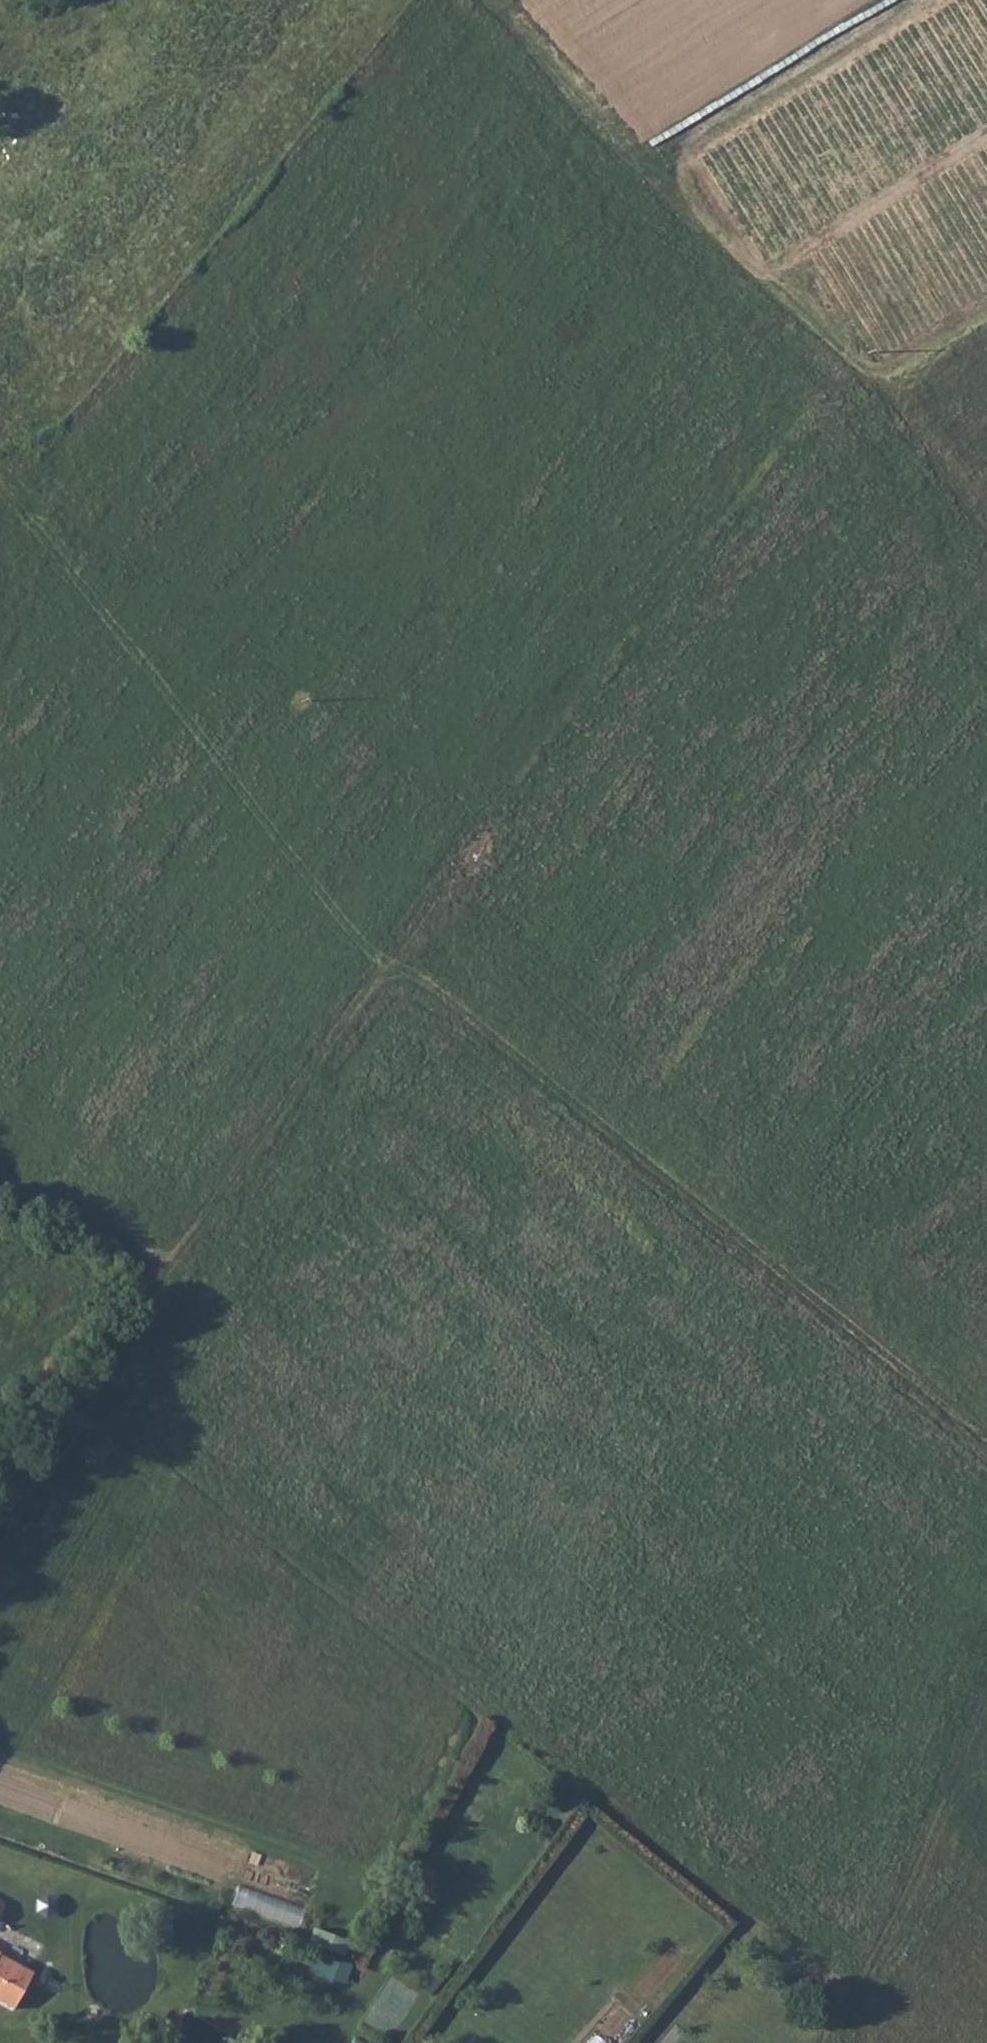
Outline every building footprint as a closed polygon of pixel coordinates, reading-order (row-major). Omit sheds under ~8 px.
[(242,1887),(236,1908),(303,1928),(309,1907),(242,1887)] [(313,1945),(349,1956),(353,1941),(317,1930),(313,1945)] [(14,2009),(33,1972),(0,1955),(0,2002),(14,2009)] [(322,1972),(345,1980),(351,1964),(328,1956),(322,1972)]
